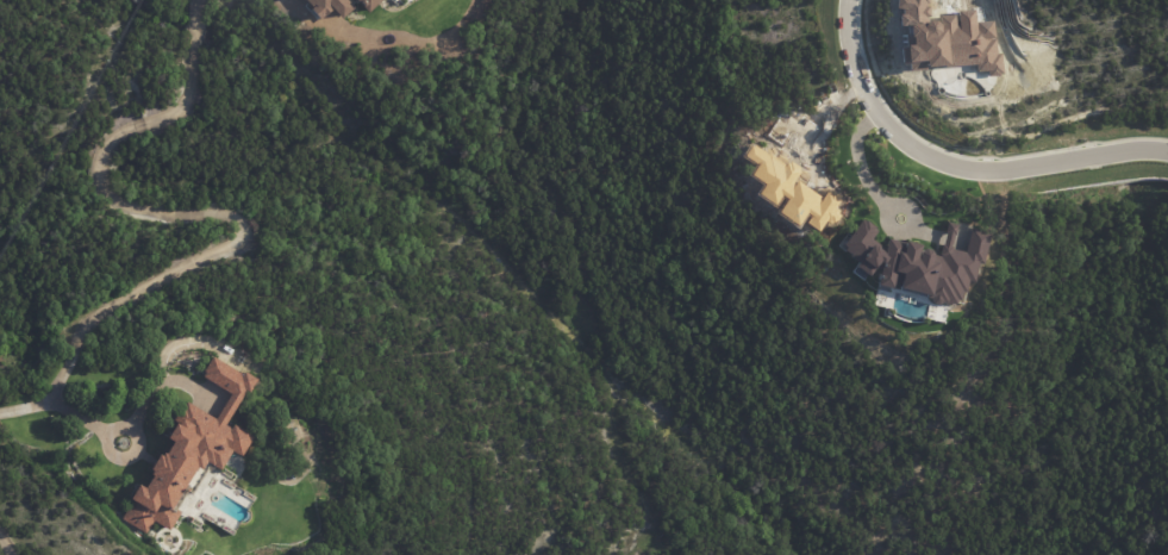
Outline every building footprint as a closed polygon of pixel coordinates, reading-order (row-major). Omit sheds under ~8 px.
[(320,17),(332,11),(339,17),(353,10),(367,13),(379,0),(302,0),(320,17)] [(875,283),(920,295),(926,298),(957,306),(960,296),(967,283),(972,280),(975,268),(981,264),(989,232),(969,227),(963,252),(950,248),(956,225),(946,222),(939,250),(935,258),(930,252),(919,246),(888,238),(880,251),(872,239),(878,228),(860,218),(851,235),(839,243),(858,269),(867,274),(880,265),(875,283)] [(219,356),(245,373),(248,368),(261,376),(252,389),(249,388),(227,424),(233,428),(236,423),(256,435),(243,455),(233,449),(221,468),(213,462),(214,461),(210,459),(205,467),(200,463),(175,506),(182,511),(171,530),(155,519),(146,534),(123,518),(136,498),(133,497),(142,482),(148,486),(156,473),(154,472),(156,468),(154,467),(162,451),(164,453),(167,449),(169,450),(176,438),(170,435),(177,422),(175,419),(183,405),(186,405),(188,401),(217,418),(233,392),(205,375),(207,370),(206,369),(214,354),(219,356)]
